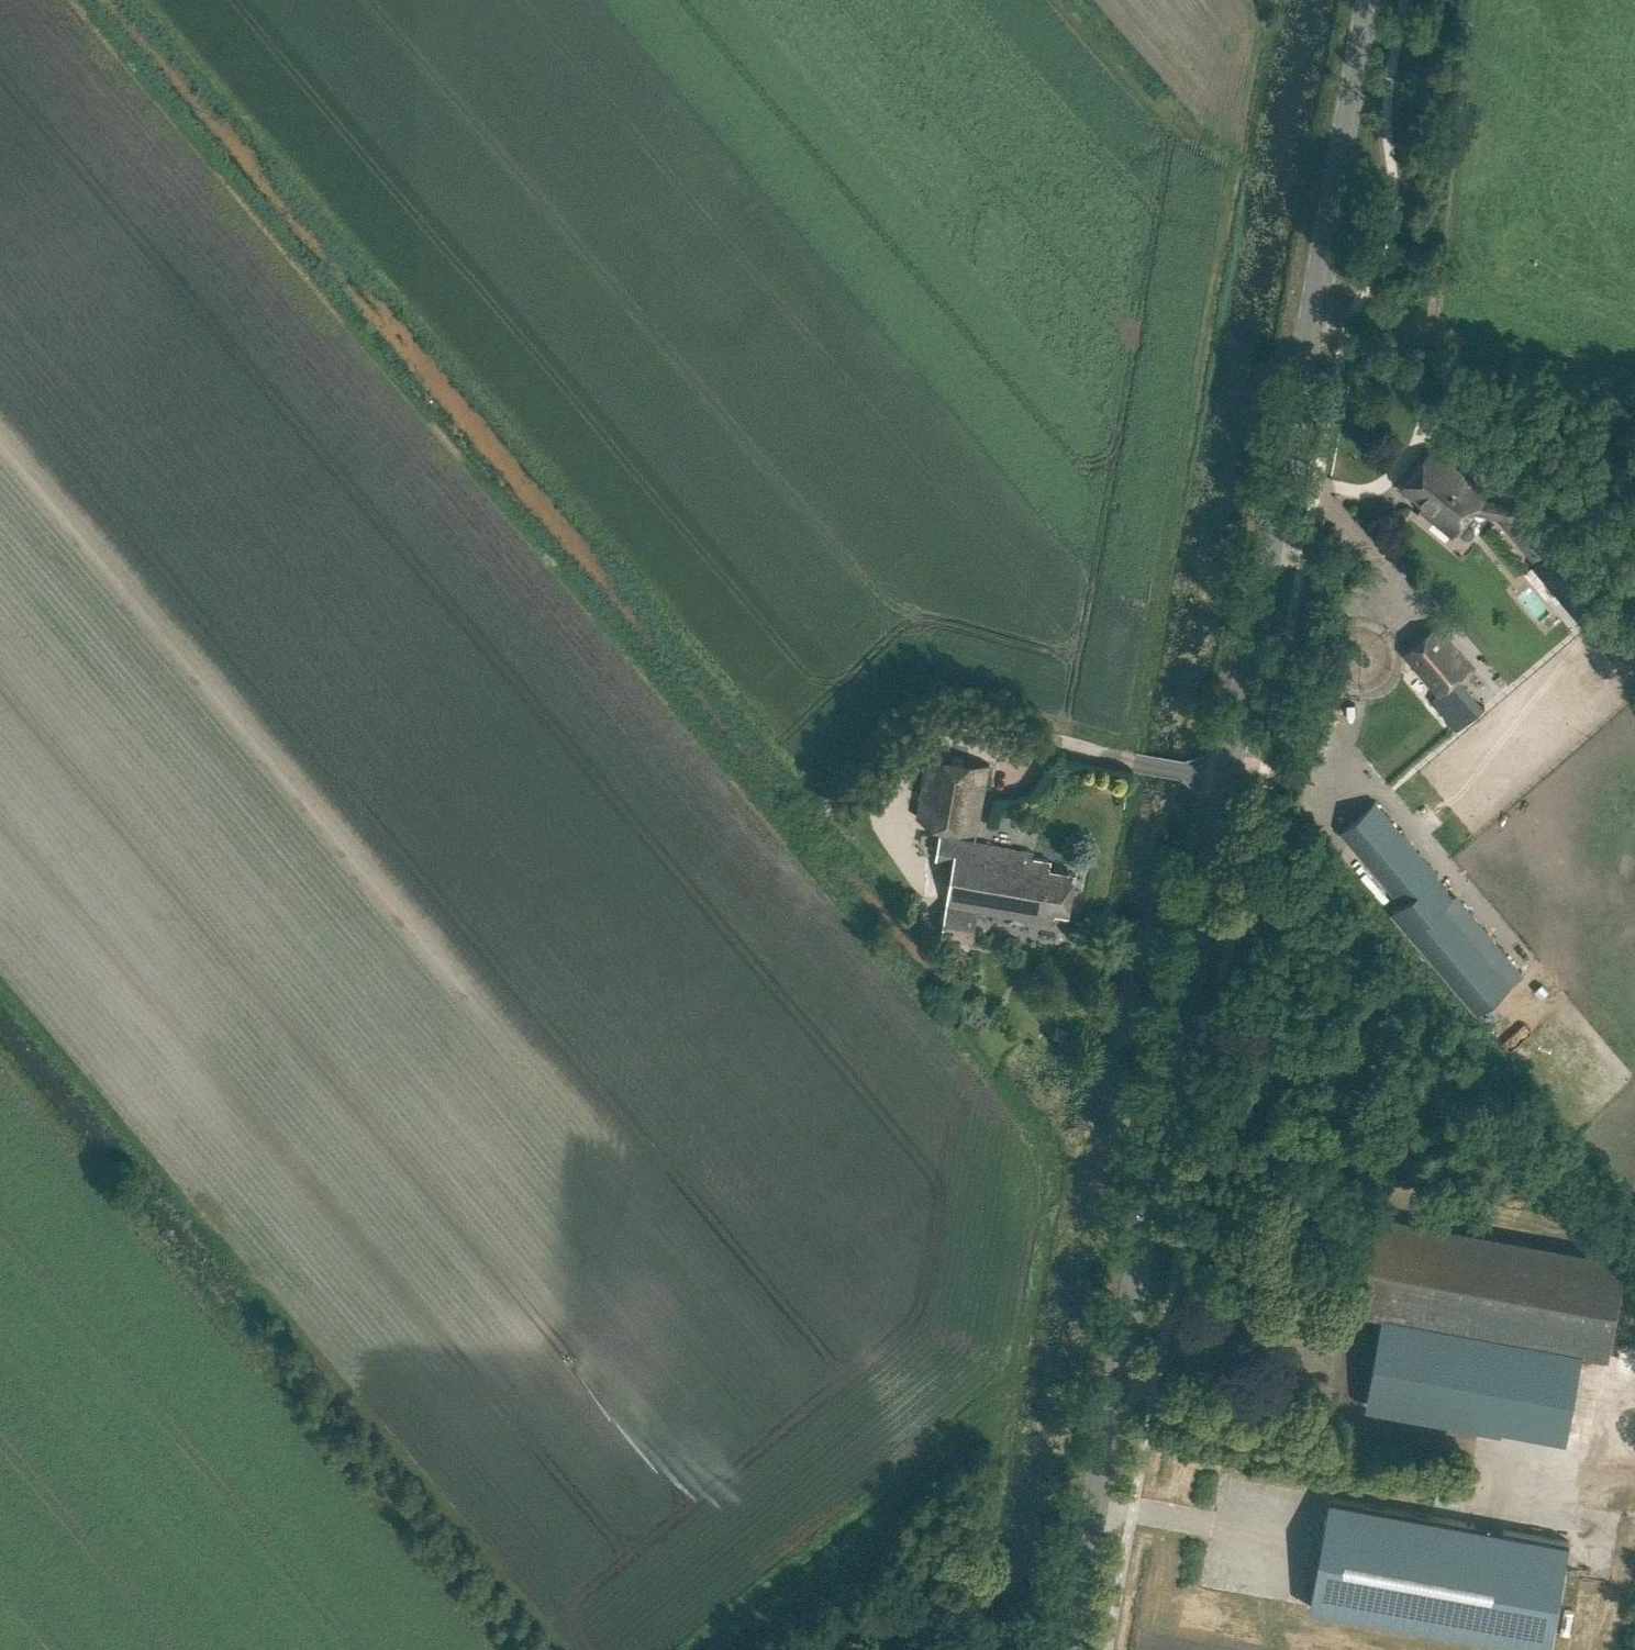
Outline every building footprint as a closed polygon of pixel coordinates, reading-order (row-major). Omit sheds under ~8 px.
[(1429,452),(1403,485),(1425,503),(1421,508),(1453,534),(1473,510),(1482,499),(1486,494),(1454,467),(1452,470),(1429,452)] [(1482,499),(1473,510),(1504,516),(1502,518),(1535,556),(1550,544),(1551,543),(1517,505),(1516,505),(1515,506),(1482,499)] [(1552,547),(1534,562),(1576,612),(1594,597),(1552,547)] [(1405,651),(1439,692),(1430,700),(1456,730),(1485,706),(1459,676),(1470,666),(1436,625),(1405,651)] [(934,825),(977,833),(989,763),(928,752),(917,817),(934,825)] [(1453,896),(1373,802),(1343,828),(1404,900),(1394,909),(1480,1011),(1510,985),(1442,905),(1453,896)] [(954,861),(946,904),(977,909),(1052,923),(1055,910),(1069,912),(1076,873),(1049,868),(1050,860),(1033,857),(1034,852),(940,835),(936,858),(954,861)] [(946,904),(941,935),(972,940),(977,909),(946,904)] [(1365,1309),(1605,1353),(1622,1261),(1382,1217),(1365,1309)] [(1330,1497),(1310,1607),(1546,1649),(1550,1649),(1570,1541),(1330,1497)]
